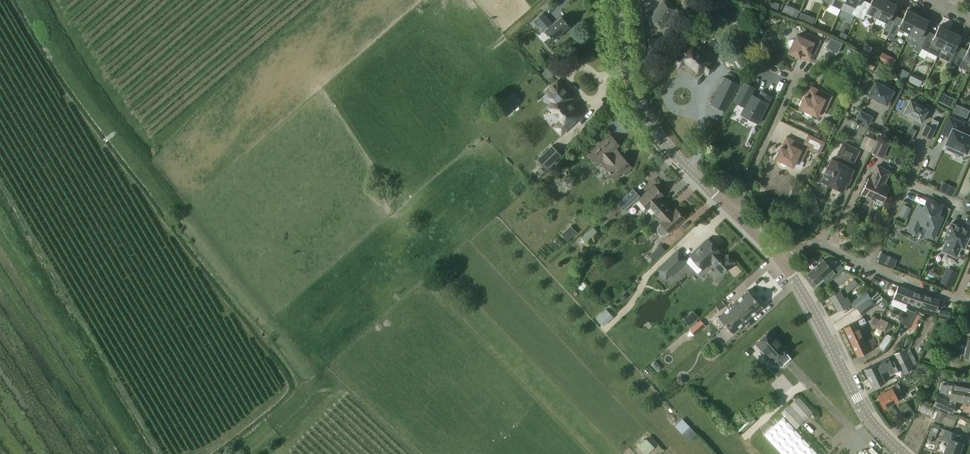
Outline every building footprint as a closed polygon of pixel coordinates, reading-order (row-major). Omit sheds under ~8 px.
[(845,0),(825,0),(824,1),(830,4),(841,9),(844,2),(845,0)] [(862,5),(857,3),(858,0),(845,0),(844,2),(841,9),(851,14),(857,17),(862,5)] [(857,17),(863,20),(865,15),(871,18),(872,15),(877,17),(885,0),(872,0),(868,8),(862,5),(857,17)] [(895,21),(889,18),(896,4),(887,0),(885,0),(877,17),(887,22),(884,30),(889,32),(895,21)] [(661,29),(675,9),(663,1),(649,20),(661,29)] [(796,19),(799,11),(785,5),(782,12),(796,19)] [(895,21),(889,32),(895,35),(897,30),(903,33),(904,31),(909,33),(918,15),(907,10),(900,24),(895,21)] [(548,38),(549,37),(552,40),(570,26),(562,16),(553,24),(543,12),(533,21),(537,27),(539,25),(544,31),(543,32),(548,38)] [(798,19),(812,24),(814,18),(800,13),(798,19)] [(918,15),(909,33),(920,38),(916,46),(922,48),(927,36),(922,34),(928,20),(918,15)] [(927,36),(922,48),(938,56),(951,28),(945,25),(944,27),(940,25),(933,39),(927,36)] [(951,28),(938,56),(948,61),(954,63),(960,52),(954,49),(961,35),(956,33),(957,31),(951,28)] [(811,62),(821,40),(807,33),(804,39),(797,35),(795,39),(794,39),(793,39),(792,39),(791,39),(790,40),(789,41),(788,42),(788,43),(788,44),(789,45),(789,46),(790,47),(791,48),(789,52),(800,57),(811,62)] [(826,47),(837,53),(842,43),(830,38),(826,47)] [(708,74),(714,68),(710,64),(711,63),(690,44),(682,53),(672,59),(678,68),(686,63),(700,75),(704,70),(708,74)] [(954,64),(960,67),(961,65),(969,69),(969,45),(965,55),(960,52),(954,64)] [(893,67),(896,60),(881,53),(877,60),(893,67)] [(769,62),(753,56),(750,65),(765,71),(769,62)] [(542,74),(549,81),(556,75),(550,67),(542,74)] [(910,75),(907,82),(912,84),(916,78),(910,75)] [(724,76),(710,104),(726,112),(739,84),(724,76)] [(557,81),(545,92),(554,101),(548,106),(561,120),(559,122),(566,130),(568,128),(581,115),(568,101),(573,98),(557,81)] [(882,83),(881,84),(876,82),(869,95),(886,104),(893,91),(888,88),(889,86),(888,84),(884,82),(882,83)] [(758,124),(772,98),(762,92),(758,99),(751,95),(755,89),(744,83),(734,102),(745,108),(741,115),(758,124)] [(826,111),(833,96),(810,86),(805,97),(800,108),(804,109),(803,111),(804,113),(805,114),(806,115),(807,115),(809,115),(811,114),(812,113),(817,115),(820,108),(826,111)] [(509,112),(521,100),(514,93),(502,105),(509,112)] [(954,99),(942,93),(938,102),(950,108),(954,99)] [(910,100),(903,113),(909,117),(908,119),(914,122),(915,120),(921,123),(928,109),(910,100)] [(959,115),(966,118),(968,112),(961,109),(959,115)] [(855,119),(868,126),(873,116),(860,110),(855,119)] [(966,153),(969,144),(969,133),(964,130),(962,133),(959,131),(962,123),(949,117),(944,129),(950,132),(945,144),(947,145),(946,147),(947,150),(951,152),(954,151),(955,148),(965,153),(966,153)] [(933,119),(929,126),(926,124),(921,135),(931,140),(937,129),(935,129),(939,122),(933,119)] [(787,165),(788,164),(793,166),(797,159),(802,162),(808,149),(819,155),(826,142),(809,134),(804,145),(787,137),(782,148),(781,148),(776,158),(780,160),(780,161),(780,162),(780,163),(780,164),(781,165),(782,166),(783,166),(784,166),(785,166),(786,166),(786,165),(787,165)] [(610,135),(588,155),(597,165),(600,162),(614,178),(622,171),(625,174),(632,167),(615,149),(619,145),(610,135)] [(883,158),(890,143),(877,138),(870,153),(883,158)] [(832,159),(821,181),(843,192),(854,170),(848,167),(850,163),(852,164),(859,151),(844,144),(837,157),(840,158),(838,162),(832,159)] [(537,160),(545,169),(560,155),(552,146),(537,160)] [(883,188),(890,173),(877,166),(871,179),(870,178),(861,194),(874,201),(873,203),(881,206),(888,191),(883,188)] [(955,189),(943,183),(939,191),(952,196),(955,189)] [(657,214),(666,205),(660,198),(665,194),(656,185),(639,200),(648,210),(651,207),(656,213),(657,214)] [(633,188),(617,203),(623,211),(640,196),(633,188)] [(919,206),(908,231),(916,234),(920,225),(929,229),(926,236),(934,239),(943,217),(936,214),(940,205),(929,200),(925,209),(919,206)] [(670,233),(686,218),(677,208),(673,212),(666,205),(657,214),(656,213),(653,216),(661,223),(657,227),(657,231),(660,235),(664,235),(668,231),(670,233)] [(905,219),(910,209),(905,206),(900,216),(905,219)] [(943,240),(946,241),(942,251),(956,257),(960,247),(963,249),(969,234),(969,232),(951,224),(943,240)] [(576,233),(571,227),(566,231),(572,237),(576,233)] [(593,227),(581,238),(586,243),(598,232),(593,227)] [(724,258),(714,247),(707,240),(690,255),(703,269),(711,261),(723,273),(733,263),(727,256),(724,258)] [(654,261),(666,251),(660,245),(649,255),(654,261)] [(667,278),(686,260),(677,251),(658,269),(667,278)] [(814,281),(815,281),(817,283),(826,275),(829,279),(835,273),(832,270),(833,269),(824,259),(808,273),(810,276),(810,277),(814,281)] [(943,279),(953,283),(957,274),(947,270),(943,279)] [(840,291),(830,296),(838,311),(850,304),(846,297),(846,294),(858,283),(853,279),(840,291)] [(911,291),(898,286),(893,299),(907,303),(908,301),(936,311),(939,301),(911,291)] [(762,306),(748,290),(718,317),(732,333),(762,306)] [(852,302),(857,308),(870,298),(865,292),(852,302)] [(870,298),(857,308),(862,315),(875,305),(874,305),(883,298),(878,292),(870,299),(870,298)] [(905,312),(894,307),(892,312),(903,317),(905,312)] [(605,308),(596,317),(603,325),(613,316),(605,308)] [(917,314),(907,309),(901,322),(910,327),(917,314)] [(689,325),(698,317),(693,311),(684,319),(689,325)] [(953,317),(950,331),(958,332),(961,318),(953,317)] [(864,318),(860,320),(844,327),(851,342),(862,337),(859,331),(868,327),(864,318)] [(880,319),(877,327),(876,328),(884,331),(888,322),(880,319)] [(694,335),(705,326),(700,321),(690,330),(694,335)] [(791,358),(786,352),(788,349),(782,342),(780,343),(769,331),(756,343),(773,363),(777,360),(782,366),(791,358)] [(887,333),(879,344),(885,348),(892,337),(887,333)] [(862,337),(851,342),(858,357),(874,349),(873,346),(876,344),(873,338),(864,342),(862,337)] [(869,379),(904,362),(908,352),(907,353),(905,348),(894,354),(896,359),(891,361),(890,360),(878,366),(877,363),(864,369),(869,379)] [(904,362),(869,379),(873,388),(886,382),(887,381),(888,378),(888,377),(896,373),(901,370),(904,374),(909,372),(914,365),(917,364),(911,351),(908,352),(904,362)] [(931,368),(918,364),(916,369),(929,374),(931,368)] [(686,381),(685,378),(682,376),(679,377),(677,380),(678,383),(681,385),(684,384),(686,381)] [(892,389),(878,397),(884,408),(898,400),(895,395),(902,391),(899,385),(892,389)] [(953,385),(950,399),(969,403),(969,400),(969,388),(953,385)] [(952,413),(956,404),(937,396),(933,405),(952,413)] [(781,413),(796,429),(813,412),(799,397),(781,413)] [(899,409),(908,420),(913,417),(914,413),(906,403),(899,409)] [(930,415),(932,410),(921,404),(918,409),(930,415)] [(783,417),(764,435),(782,453),(817,453),(783,417)] [(685,434),(684,435),(689,440),(696,434),(682,419),(675,426),(681,433),(683,432),(685,434)] [(935,438),(940,425),(933,422),(928,435),(935,438)] [(955,440),(957,434),(944,429),(941,440),(948,442),(943,453),(959,453),(963,443),(955,440)] [(637,447),(644,453),(648,453),(655,447),(646,439),(637,447)]
